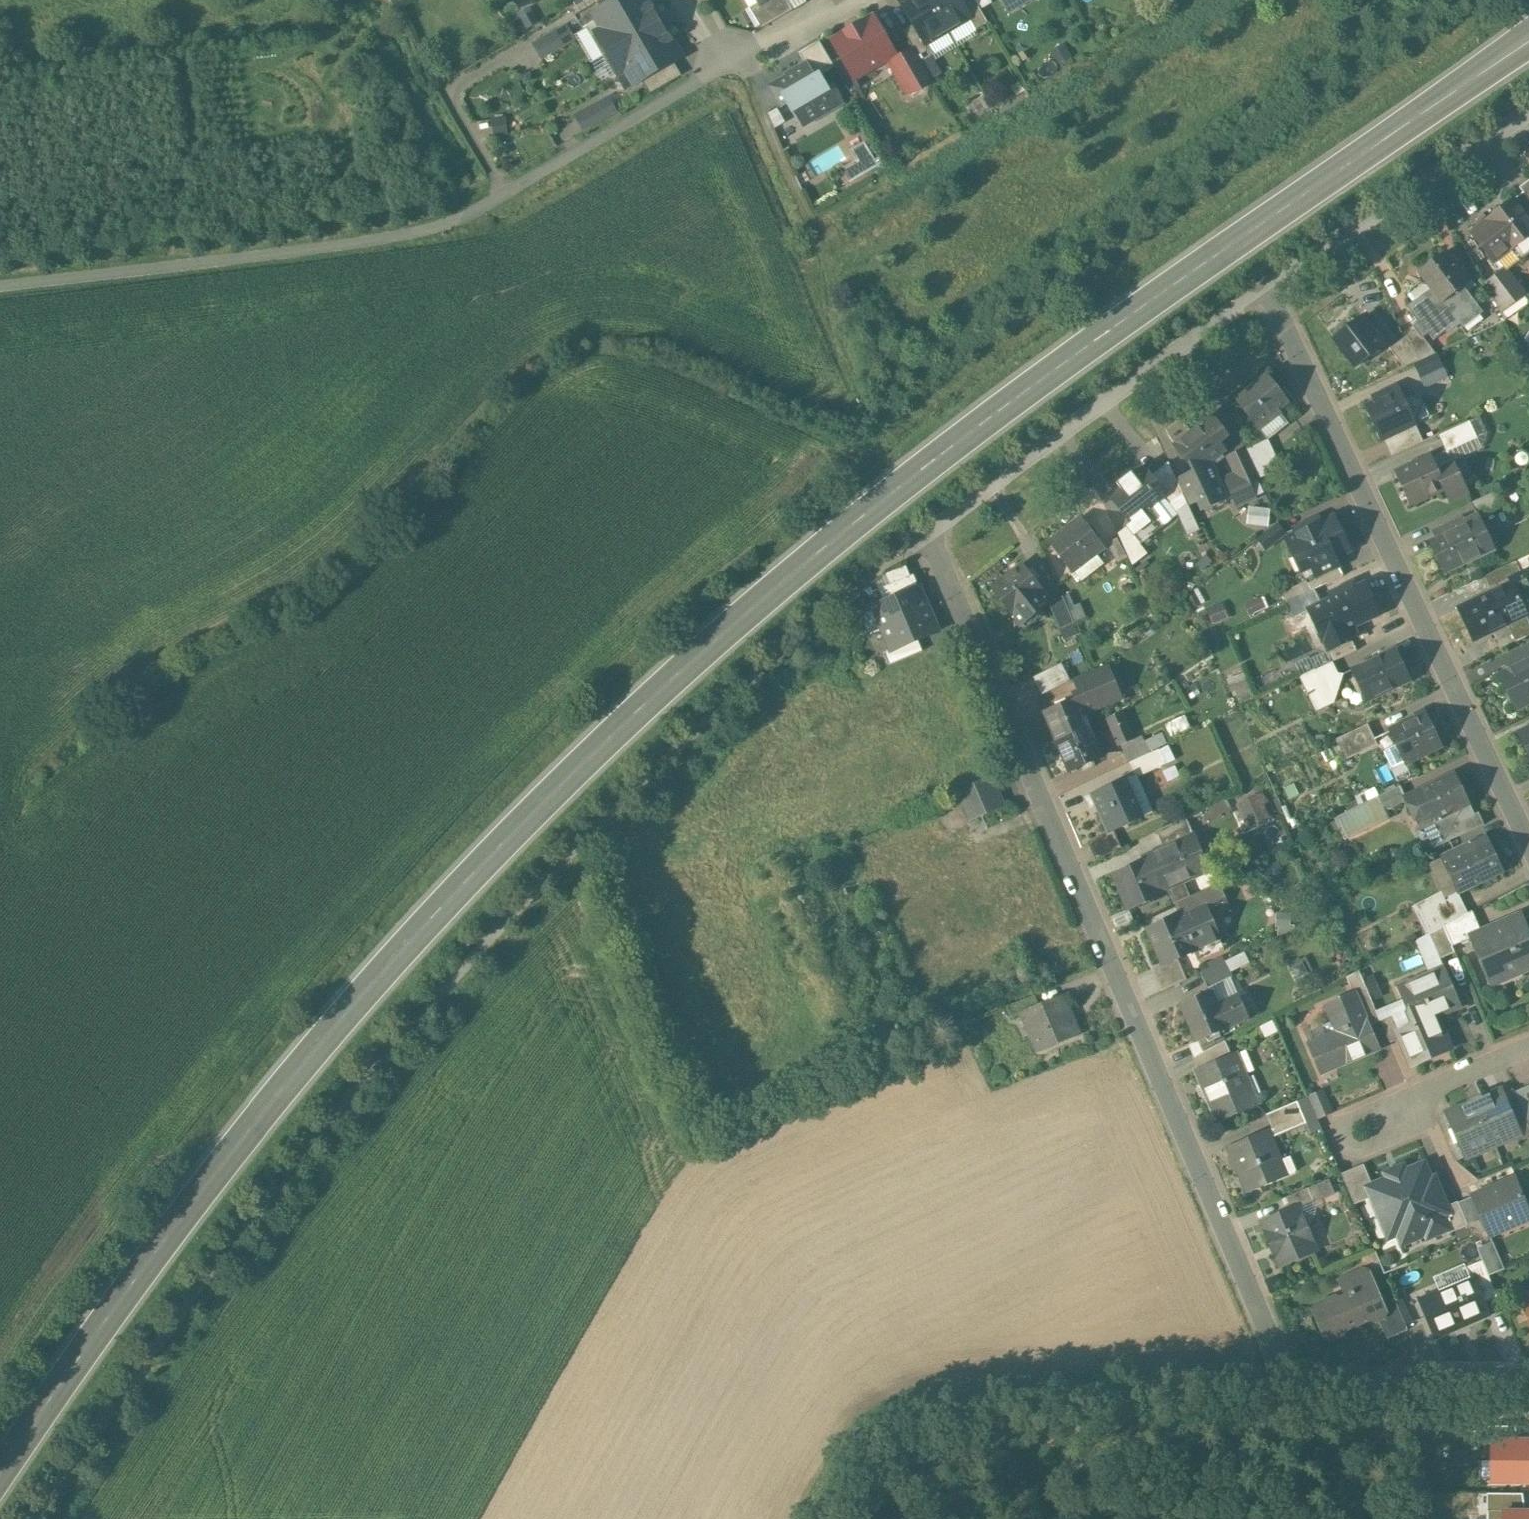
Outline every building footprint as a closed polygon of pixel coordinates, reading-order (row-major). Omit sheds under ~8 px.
[(571,10),(583,30),(599,21),(595,14),(610,5),(607,0),(588,0),(571,10)] [(595,14),(599,21),(604,30),(595,35),(617,73),(626,68),(635,83),(642,80),(673,62),(681,57),(665,31),(664,31),(654,15),(656,14),(648,0),(619,0),(610,5),(595,14)] [(761,3),(760,2),(750,8),(761,28),(793,10),(787,0),(766,0),(761,3)] [(901,2),(914,24),(926,44),(927,43),(948,31),(930,0),(905,0),(901,2)] [(948,31),(969,18),(970,18),(960,0),(930,0),(948,31)] [(975,0),(960,0),(970,18),(969,18),(976,30),(988,23),(975,0)] [(860,24),(847,31),(848,33),(834,42),(854,77),(894,53),(874,18),(861,26),(860,24)] [(926,44),(914,24),(903,31),(914,49),(921,62),(934,55),(927,43),(926,44)] [(566,26),(535,44),(542,57),(573,39),(566,26)] [(834,67),(819,41),(799,53),(805,64),(807,66),(812,63),(820,76),(834,67)] [(914,49),(890,63),(908,94),(932,80),(921,62),(914,49)] [(673,62),(642,80),(650,93),(681,75),(673,62)] [(794,74),(772,87),(782,105),(788,102),(793,112),(796,111),(804,124),(841,102),(832,87),(828,90),(820,76),(812,63),(807,66),(805,64),(792,72),(794,74)] [(608,98),(577,116),(584,129),(615,111),(608,98)] [(777,108),(768,114),(773,125),(784,119),(777,108)] [(875,160),(865,142),(850,150),(864,174),(883,163),(880,157),(875,160)] [(1519,187),(1528,201),(1528,180),(1519,187)] [(1487,220),(1487,221),(1471,233),(1494,261),(1510,249),(1518,260),(1519,260),(1528,253),(1528,241),(1526,237),(1528,235),(1528,220),(1513,200),(1487,220)] [(1436,294),(1426,302),(1422,297),(1413,303),(1407,308),(1418,323),(1413,327),(1414,329),(1423,337),(1428,333),(1434,340),(1435,339),(1432,334),(1442,328),(1445,332),(1457,323),(1457,324),(1472,312),(1457,291),(1471,280),(1462,268),(1459,270),(1445,252),(1420,272),(1429,284),(1436,294)] [(1486,284),(1505,320),(1528,303),(1528,301),(1505,270),(1486,284)] [(1419,283),(1408,291),(1408,296),(1413,303),(1422,297),(1426,302),(1436,294),(1429,284),(1419,283)] [(1361,318),(1334,339),(1356,368),(1383,347),(1361,318)] [(1435,353),(1423,337),(1414,329),(1407,335),(1420,360),(1433,354),(1435,353)] [(1420,360),(1407,335),(1390,348),(1404,367),(1420,360)] [(1426,364),(1431,382),(1448,378),(1444,360),(1426,364)] [(1267,375),(1236,399),(1259,430),(1280,413),(1278,410),(1288,402),(1267,375)] [(1400,392),(1366,408),(1381,439),(1383,438),(1415,424),(1415,423),(1404,399),(1400,392)] [(1422,400),(1410,396),(1404,399),(1415,423),(1429,416),(1422,400)] [(1280,413),(1259,430),(1267,440),(1268,439),(1288,424),(1280,413)] [(1212,418),(1176,445),(1195,470),(1196,472),(1209,462),(1223,451),(1217,442),(1225,436),(1212,418)] [(1469,421),(1438,435),(1446,452),(1476,438),(1469,421)] [(1415,424),(1383,438),(1392,457),(1423,442),(1415,424)] [(1267,440),(1245,450),(1258,478),(1281,467),(1268,439),(1267,440)] [(1245,450),(1228,458),(1236,475),(1225,479),(1237,505),(1253,498),(1247,483),(1258,478),(1245,450)] [(1438,473),(1430,457),(1397,473),(1411,504),(1444,489),(1450,500),(1467,492),(1454,465),(1438,473)] [(1168,462),(1150,476),(1167,497),(1165,499),(1170,505),(1183,494),(1176,479),(1168,462)] [(1209,462),(1196,472),(1195,470),(1187,474),(1200,501),(1222,490),(1209,462)] [(1145,469),(1111,496),(1132,523),(1127,526),(1140,544),(1163,526),(1151,510),(1165,499),(1167,497),(1150,476),(1145,469)] [(1200,501),(1187,474),(1176,479),(1183,494),(1189,506),(1200,501)] [(1498,490),(1470,503),(1477,517),(1504,504),(1498,490)] [(1170,505),(1165,499),(1151,510),(1163,526),(1177,514),(1170,505)] [(1272,525),(1274,507),(1252,505),(1250,523),(1272,525)] [(1309,522),(1294,529),(1297,535),(1287,540),(1301,571),(1312,566),(1312,567),(1334,557),(1349,550),(1334,518),(1312,528),(1309,522)] [(1082,519),(1050,543),(1072,572),(1104,547),(1082,519)] [(1462,519),(1445,527),(1448,533),(1429,542),(1443,573),(1480,556),(1471,537),(1462,519)] [(1277,525),(1258,539),(1266,548),(1284,534),(1277,525)] [(1485,531),(1471,537),(1480,556),(1494,550),(1485,531)] [(1127,557),(1117,539),(1108,544),(1118,562),(1127,557)] [(1515,562),(1520,573),(1528,568),(1528,555),(1515,562)] [(1334,557),(1312,567),(1312,566),(1301,571),(1311,591),(1315,589),(1343,576),(1334,557)] [(1515,562),(1484,576),(1489,587),(1520,573),(1515,562)] [(1044,591),(1023,564),(992,588),(1012,616),(1013,615),(1020,625),(1049,603),(1051,602),(1043,592),(1044,591)] [(1489,587),(1492,592),(1459,608),(1474,640),(1507,625),(1527,615),(1527,614),(1517,593),(1528,587),(1528,568),(1520,573),(1489,587)] [(914,574),(878,589),(884,602),(919,587),(914,574)] [(1365,584),(1350,591),(1347,585),(1336,590),(1339,596),(1331,600),(1345,630),(1346,629),(1379,614),(1365,584)] [(884,602),(873,607),(882,629),(929,609),(920,587),(919,587),(884,602)] [(1311,591),(1288,602),(1294,616),(1321,603),(1315,589),(1311,591)] [(1063,597),(1051,602),(1049,603),(1060,629),(1074,623),(1063,597)] [(1331,600),(1309,610),(1323,640),(1324,639),(1329,650),(1351,640),(1346,629),(1345,630),(1331,600)] [(929,609),(882,629),(891,650),(891,652),(918,640),(939,631),(929,609)] [(1507,625),(1515,642),(1528,635),(1528,613),(1527,614),(1527,615),(1507,625)] [(918,640),(891,652),(891,650),(884,653),(889,665),(923,651),(918,640)] [(1351,640),(1329,650),(1334,661),(1357,651),(1351,640)] [(1395,649),(1352,670),(1367,701),(1410,681),(1395,649)] [(1500,674),(1517,709),(1528,703),(1528,661),(1500,674)] [(1333,662),(1300,677),(1308,694),(1336,680),(1338,674),(1333,662)] [(1061,663),(1033,677),(1042,695),(1070,681),(1061,663)] [(1108,666),(1075,680),(1079,691),(1085,689),(1091,691),(1114,682),(1108,666)] [(1114,682),(1091,691),(1085,689),(1079,691),(1074,694),(1076,699),(1077,699),(1084,715),(1112,703),(1105,687),(1115,683),(1114,682)] [(1076,699),(1045,712),(1057,742),(1090,728),(1084,715),(1077,699),(1076,699)] [(1416,718),(1389,731),(1396,746),(1404,763),(1405,763),(1442,745),(1426,714),(1424,710),(1415,714),(1416,718)] [(1123,714),(1108,720),(1120,746),(1134,740),(1123,714)] [(1186,714),(1168,722),(1173,735),(1192,727),(1186,714)] [(1368,724),(1335,740),(1345,760),(1357,755),(1355,749),(1375,739),(1368,724)] [(1518,733),(1528,755),(1528,727),(1518,733)] [(1090,728),(1057,742),(1070,771),(1102,757),(1090,728)] [(1144,741),(1124,750),(1129,763),(1149,754),(1150,753),(1144,741)] [(1396,746),(1384,751),(1391,767),(1390,767),(1391,769),(1404,763),(1396,746)] [(1150,753),(1149,754),(1156,768),(1166,764),(1159,749),(1150,753)] [(1149,754),(1129,763),(1136,778),(1156,768),(1149,754)] [(1455,774),(1423,789),(1423,790),(1406,798),(1407,799),(1406,800),(1415,820),(1433,811),(1437,819),(1469,804),(1455,774)] [(992,778),(958,792),(970,820),(1003,806),(992,778)] [(1125,780),(1093,794),(1094,795),(1095,795),(1099,803),(1097,804),(1110,832),(1114,831),(1142,818),(1141,817),(1140,817),(1131,798),(1133,797),(1125,780)] [(1400,786),(1378,796),(1378,797),(1384,809),(1406,800),(1405,798),(1406,798),(1400,786)] [(1263,794),(1240,804),(1245,816),(1263,820),(1267,818),(1261,804),(1266,802),(1263,794)] [(1378,796),(1337,816),(1348,838),(1389,818),(1384,809),(1378,797),(1378,796)] [(1469,804),(1437,819),(1438,821),(1417,830),(1427,851),(1484,825),(1478,813),(1474,814),(1469,804)] [(1186,817),(1157,831),(1164,849),(1194,836),(1186,817)] [(1110,832),(1088,842),(1096,860),(1122,848),(1114,831),(1110,832)] [(1194,836),(1164,849),(1175,874),(1165,878),(1170,891),(1184,883),(1184,881),(1208,870),(1194,836)] [(1485,836),(1448,853),(1451,859),(1443,863),(1458,893),(1502,871),(1485,836)] [(1152,859),(1113,874),(1128,909),(1169,892),(1170,891),(1165,878),(1159,863),(1156,859),(1152,859)] [(1170,891),(1169,892),(1174,904),(1180,902),(1190,897),(1184,883),(1170,891)] [(1227,902),(1218,883),(1206,889),(1214,908),(1227,902)] [(1190,897),(1180,902),(1186,914),(1205,906),(1207,911),(1214,908),(1206,889),(1190,897)] [(1452,894),(1433,903),(1437,911),(1444,926),(1463,915),(1452,894)] [(1178,918),(1177,917),(1149,929),(1163,963),(1164,964),(1176,959),(1194,951),(1199,961),(1224,950),(1207,911),(1205,906),(1186,914),(1178,918)] [(1128,909),(1111,917),(1118,932),(1134,923),(1128,909)] [(1437,911),(1418,921),(1426,935),(1429,933),(1444,926),(1437,911)] [(1444,926),(1452,946),(1470,938),(1470,937),(1481,932),(1472,911),(1463,915),(1444,926)] [(1490,931),(1489,928),(1481,932),(1470,937),(1470,938),(1490,984),(1491,983),(1490,981),(1522,967),(1523,970),(1528,967),(1528,932),(1523,917),(1490,931)] [(1452,946),(1444,926),(1429,933),(1440,959),(1455,952),(1452,946)] [(1233,958),(1201,973),(1208,988),(1231,978),(1241,973),(1233,958)] [(1176,959),(1164,964),(1163,963),(1154,968),(1163,991),(1186,980),(1176,959)] [(1444,968),(1398,988),(1414,1024),(1414,1025),(1434,1016),(1460,1005),(1444,968)] [(1380,1020),(1359,971),(1346,978),(1353,993),(1355,992),(1369,1026),(1380,1021),(1380,1020)] [(1231,978),(1208,988),(1210,993),(1182,1005),(1198,1041),(1227,1029),(1226,1028),(1248,1019),(1231,978)] [(1353,993),(1325,1005),(1337,1032),(1308,1044),(1321,1074),(1379,1049),(1369,1026),(1355,992),(1353,993)] [(1035,995),(1007,1007),(1012,1017),(1023,1012),(1039,1005),(1035,995)] [(1039,1005),(1023,1012),(1039,1051),(1078,1035),(1062,996),(1039,1005)] [(1393,1014),(1380,1020),(1380,1021),(1390,1043),(1402,1038),(1399,1031),(1400,1030),(1393,1014)] [(1434,1016),(1414,1025),(1414,1024),(1400,1030),(1399,1031),(1402,1038),(1409,1054),(1414,1056),(1417,1063),(1448,1049),(1434,1016)] [(1218,1045),(1193,1058),(1198,1069),(1224,1058),(1218,1045)] [(1198,1069),(1197,1070),(1219,1121),(1257,1105),(1235,1053),(1224,1058),(1198,1069)] [(1514,1091),(1528,1125),(1528,1122),(1528,1119),(1528,1118),(1528,1085),(1514,1091)] [(1501,1090),(1481,1099),(1480,1097),(1469,1101),(1470,1103),(1450,1112),(1469,1156),(1520,1134),(1501,1090)] [(1297,1101),(1266,1114),(1273,1130),(1304,1117),(1297,1101)] [(1267,1131),(1230,1147),(1249,1191),(1286,1176),(1286,1175),(1285,1174),(1280,1176),(1274,1164),(1280,1161),(1267,1131)] [(1295,1171),(1289,1157),(1280,1161),(1274,1164),(1280,1176),(1285,1174),(1286,1175),(1286,1176),(1295,1171)] [(1363,1164),(1341,1174),(1354,1205),(1371,1197),(1367,1188),(1372,1185),(1363,1164)] [(1430,1179),(1423,1164),(1372,1185),(1367,1188),(1371,1197),(1381,1221),(1391,1217),(1402,1244),(1426,1233),(1427,1237),(1447,1229),(1454,1226),(1446,1206),(1434,1178),(1430,1179)] [(1516,1178),(1472,1196),(1481,1217),(1488,1236),(1490,1235),(1528,1218),(1528,1209),(1516,1178)] [(1287,1211),(1262,1222),(1281,1266),(1316,1251),(1298,1207),(1313,1201),(1307,1188),(1282,1199),(1287,1211)] [(1457,1201),(1446,1206),(1454,1226),(1447,1229),(1449,1233),(1467,1225),(1467,1223),(1457,1201)] [(1481,1217),(1467,1223),(1467,1225),(1477,1249),(1493,1242),(1490,1235),(1488,1236),(1481,1217)] [(1498,1297),(1482,1260),(1466,1267),(1470,1279),(1472,1278),(1482,1303),(1498,1297)] [(1364,1268),(1338,1279),(1345,1295),(1339,1298),(1335,1296),(1314,1304),(1312,1310),(1316,1319),(1321,1321),(1323,1325),(1321,1331),(1325,1339),(1330,1342),(1344,1336),(1346,1331),(1370,1321),(1374,1323),(1384,1319),(1385,1318),(1387,1313),(1383,1303),(1369,1270),(1364,1268)] [(1470,1279),(1421,1300),(1436,1335),(1486,1313),(1482,1303),(1472,1278),(1470,1279)] [(1407,1328),(1394,1299),(1383,1303),(1387,1313),(1385,1318),(1384,1319),(1391,1335),(1407,1328)] [(1528,1481),(1528,1440),(1492,1439),(1491,1481),(1528,1481)] [(1488,1494),(1488,1511),(1525,1511),(1522,1494),(1488,1494)]
